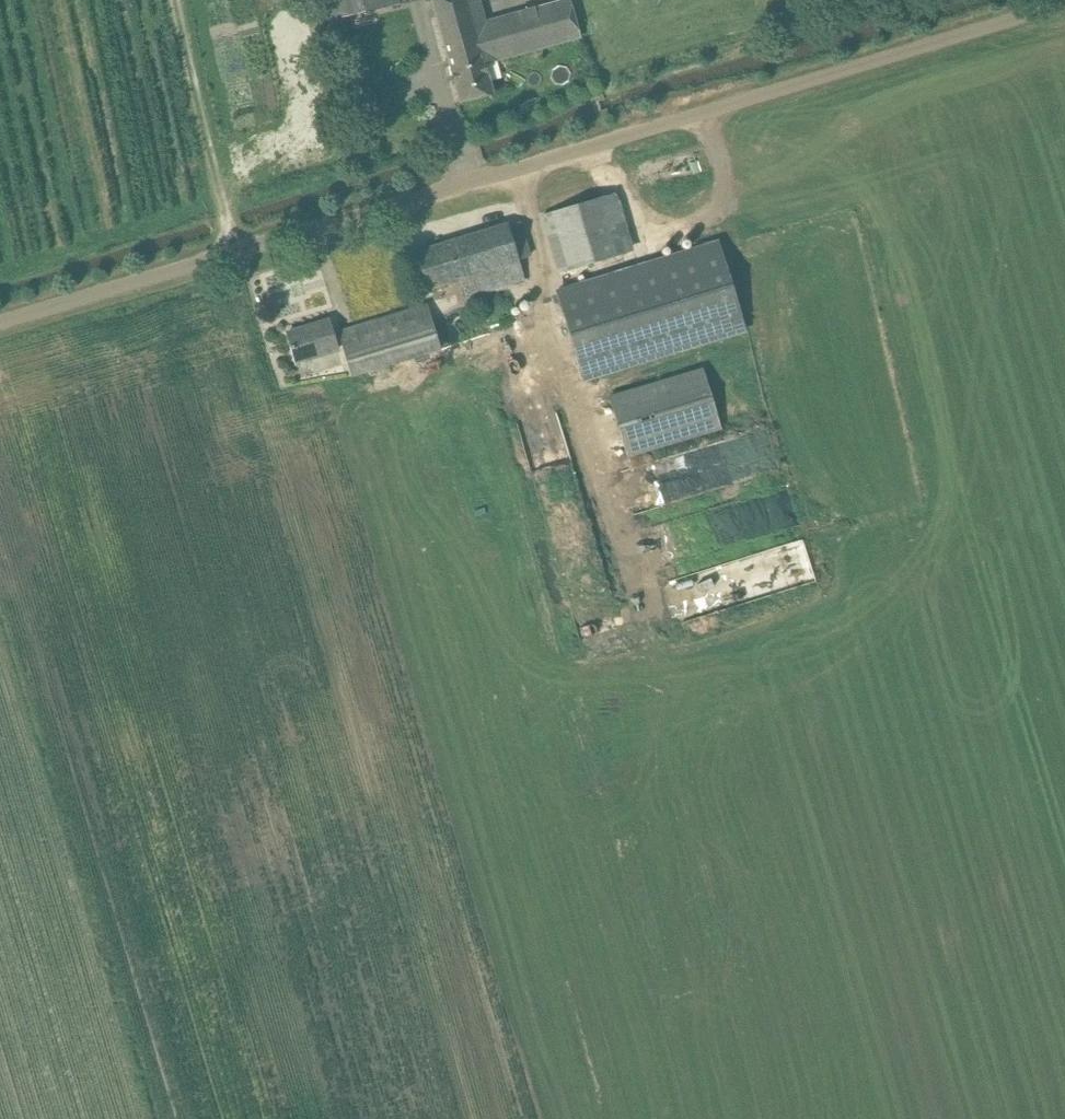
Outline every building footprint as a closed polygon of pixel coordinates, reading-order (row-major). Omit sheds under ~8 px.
[(333,18),(399,3),(399,0),(328,0),(333,18)] [(485,22),(479,0),(433,0),(461,102),(493,93),(485,63),(580,37),(570,0),(564,0),(485,22)] [(629,251),(612,195),(543,216),(560,272),(629,251)] [(508,224),(416,252),(428,290),(462,280),(467,298),(527,282),(519,259),(535,254),(526,221),(509,226),(508,224)] [(559,293),(585,378),(696,345),(745,330),(719,244),(670,259),(559,293)] [(353,376),(440,349),(427,305),(339,332),(353,376)] [(287,333),(294,354),(296,362),(338,349),(336,341),(329,320),(287,333)] [(703,367),(610,396),(628,457),(721,430),(703,367)] [(627,469),(627,488),(639,487),(638,469),(627,469)]
